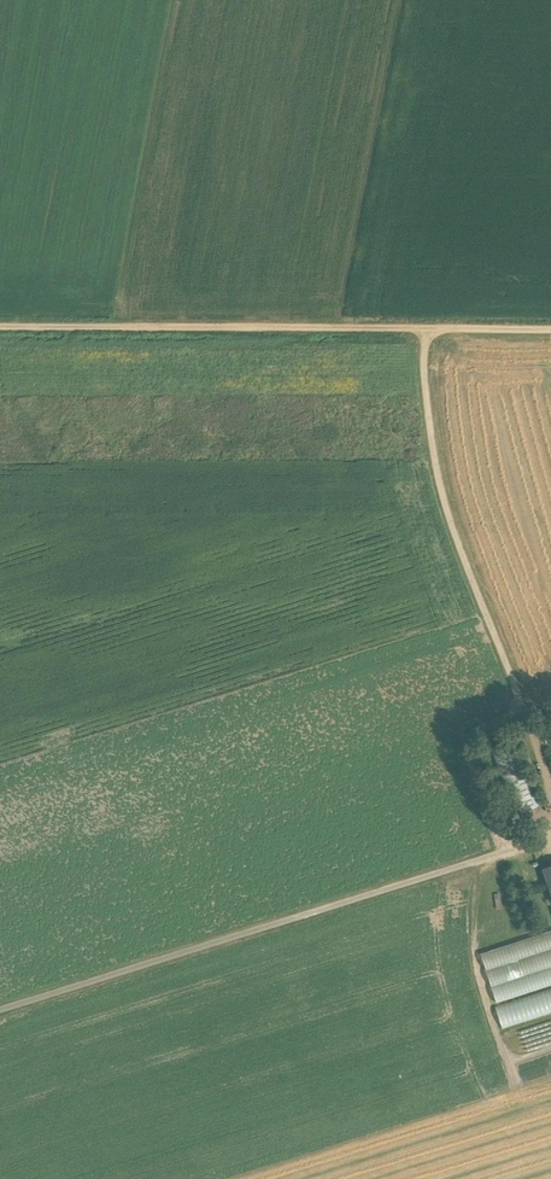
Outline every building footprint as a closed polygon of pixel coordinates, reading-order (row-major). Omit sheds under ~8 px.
[(514,740),(489,749),(514,815),(539,806),(514,740)] [(543,869),(550,892),(550,866),(543,869)] [(550,1011),(550,988),(502,1002),(509,1024),(550,1011)]
